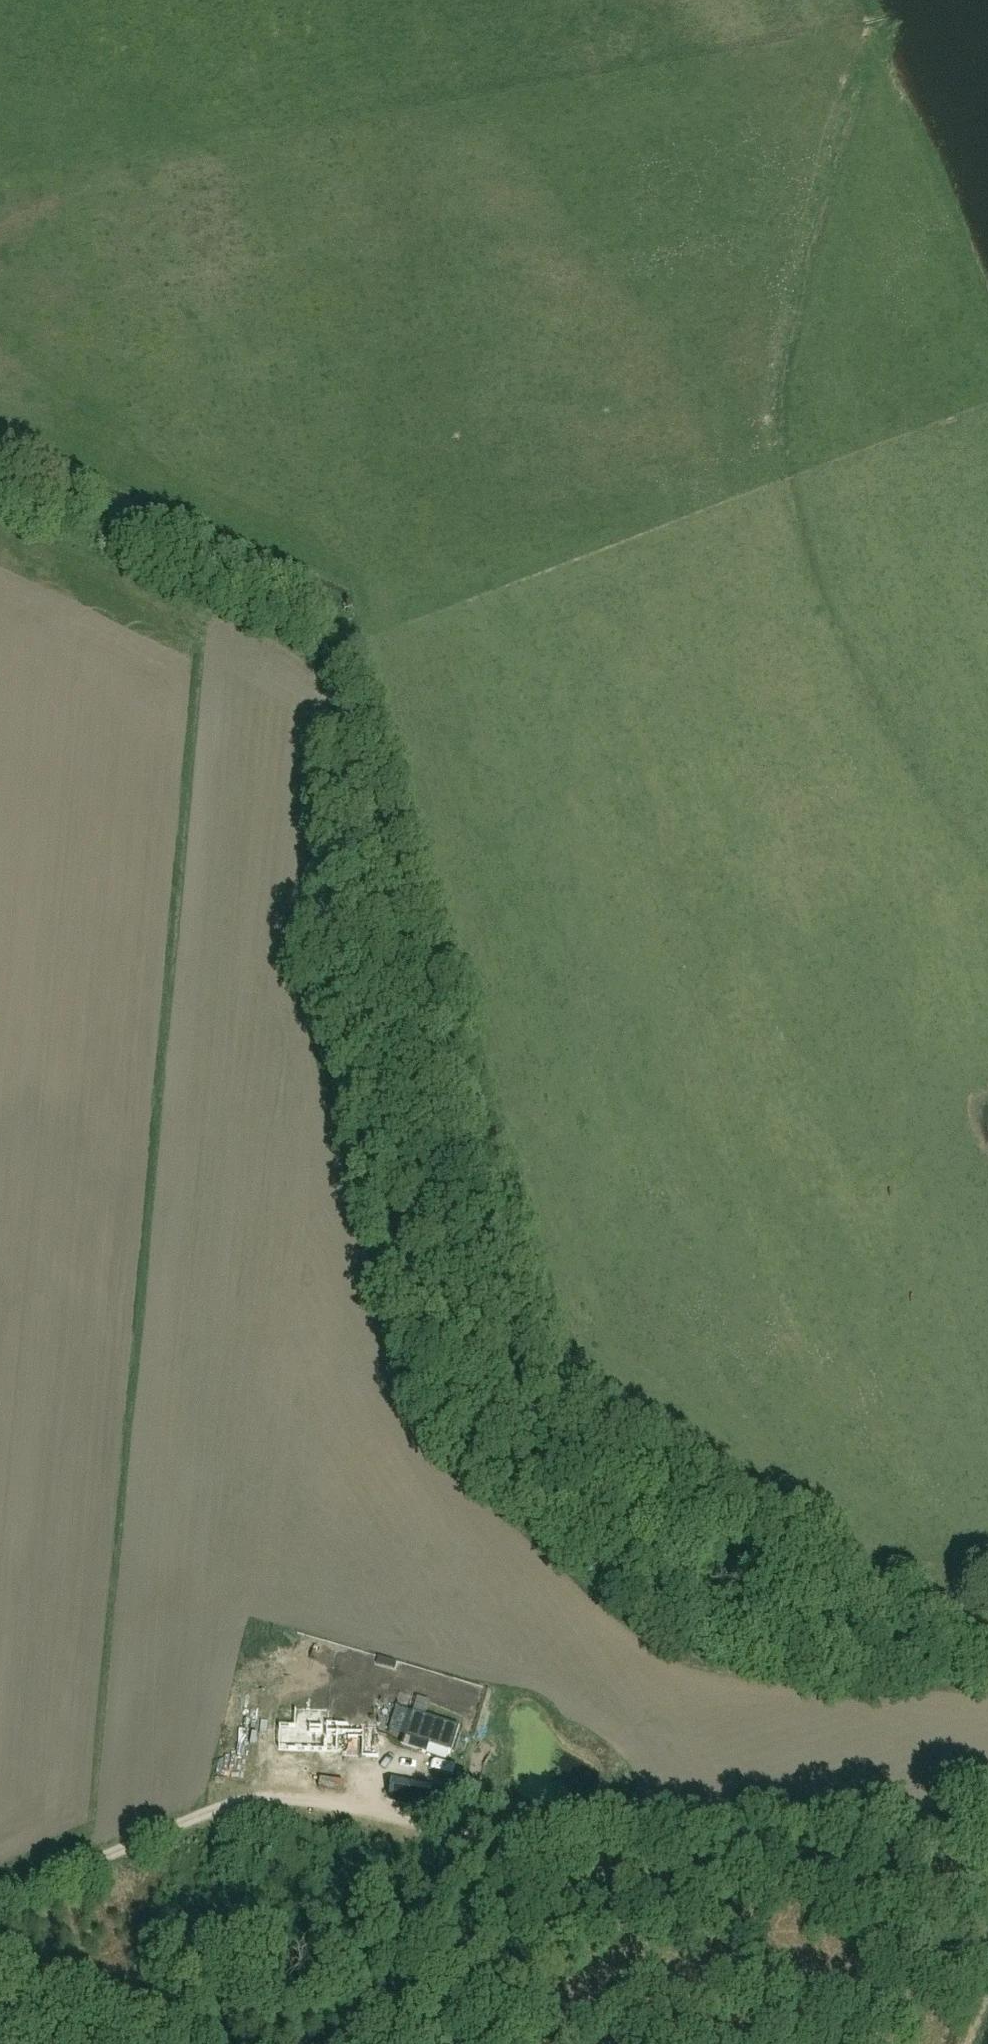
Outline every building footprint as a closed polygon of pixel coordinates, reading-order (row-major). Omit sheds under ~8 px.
[(328,1710),(294,1709),(294,1726),(278,1725),(278,1751),(338,1752),(338,1734),(348,1734),(348,1738),(362,1738),(361,1757),(378,1757),(378,1745),(377,1745),(377,1724),(328,1723),(328,1710)] [(393,1781),(390,1799),(429,1805),(432,1787),(393,1781)]
